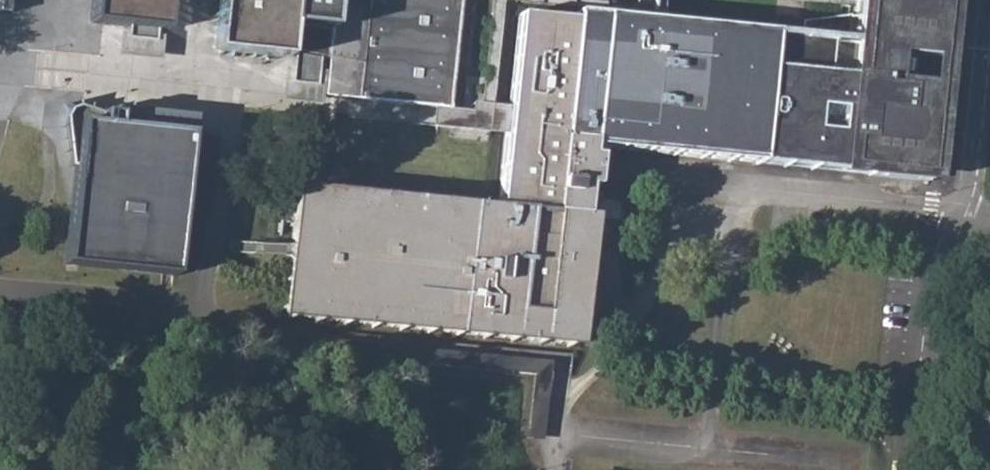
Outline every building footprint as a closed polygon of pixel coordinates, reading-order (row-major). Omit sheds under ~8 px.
[(8,12),(9,0),(0,0),(0,11),(8,12)] [(164,28),(167,0),(94,0),(92,20),(123,24),(120,52),(139,54),(161,56),(164,28)] [(215,50),(292,58),(288,91),(306,93),(324,95),(328,62),(331,27),(334,0),(220,0),(215,50)] [(331,27),(328,62),(324,95),(351,98),(437,107),(451,109),(460,0),(334,0),(331,27)] [(502,0),(492,0),(481,104),(472,103),(472,111),(470,128),(507,133),(508,120),(509,108),(491,105),(502,0)] [(592,0),(502,0),(632,13),(633,4),(592,0)] [(597,147),(786,167),(929,181),(947,0),(858,0),(857,14),(802,21),(800,36),(785,34),(773,33),(651,21),(641,19),(632,19),(574,12),(574,19),(518,14),(509,108),(508,120),(507,133),(506,139),(597,147)] [(633,4),(632,13),(632,19),(651,21),(653,0),(633,0),(633,4)] [(773,33),(800,36),(802,21),(804,0),(777,0),(773,33)] [(72,107),(68,117),(71,140),(77,166),(66,264),(170,274),(174,275),(188,131),(190,114),(134,108),(118,106),(118,113),(104,111),(80,105),(72,107)] [(470,128),(472,111),(451,109),(437,107),(435,125),(470,128)] [(594,177),(597,147),(506,139),(498,210),(298,190),(285,313),(576,343),(588,226),(594,177)]
